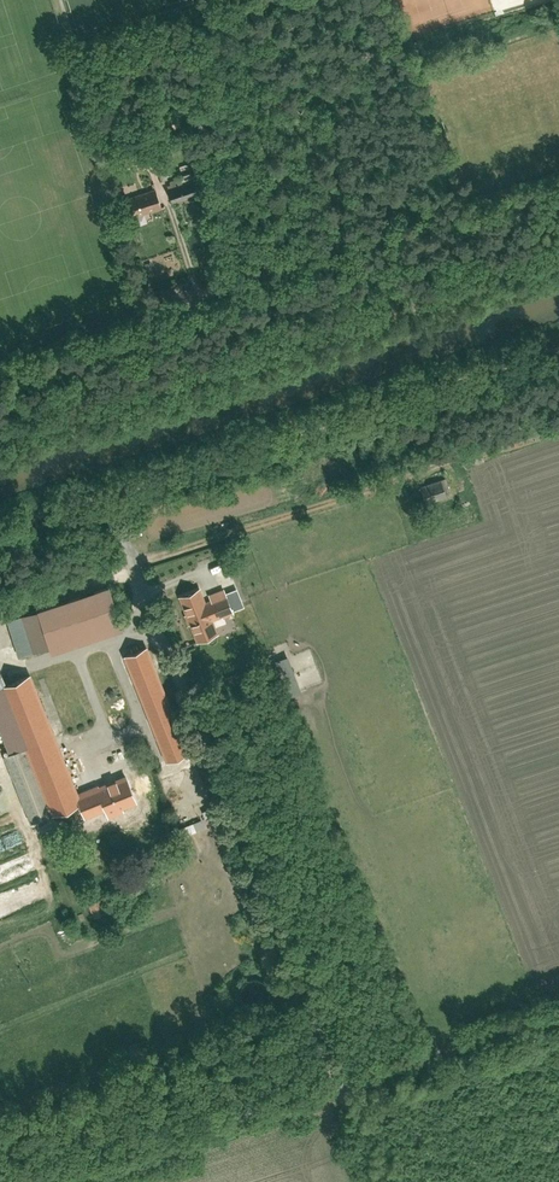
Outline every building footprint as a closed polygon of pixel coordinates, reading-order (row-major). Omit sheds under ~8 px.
[(152,165),(152,150),(125,150),(125,165),(152,165)] [(193,176),(165,186),(173,208),(201,198),(193,176)] [(163,206),(155,185),(127,195),(135,217),(163,206)] [(422,486),(425,501),(453,494),(449,480),(422,486)] [(118,586),(10,616),(21,656),(56,646),(57,650),(131,629),(118,586)] [(206,587),(181,595),(198,642),(222,633),(220,626),(227,623),(224,614),(238,609),(230,586),(208,594),(206,587)] [(129,656),(170,760),(193,750),(152,647),(129,656)] [(291,696),(305,691),(293,655),(279,659),(291,696)] [(80,792),(39,673),(14,682),(9,668),(0,671),(0,719),(12,753),(9,754),(32,821),(81,804),(86,817),(110,809),(113,816),(145,805),(134,774),(80,792)] [(91,902),(95,918),(107,915),(103,899),(91,902)]
